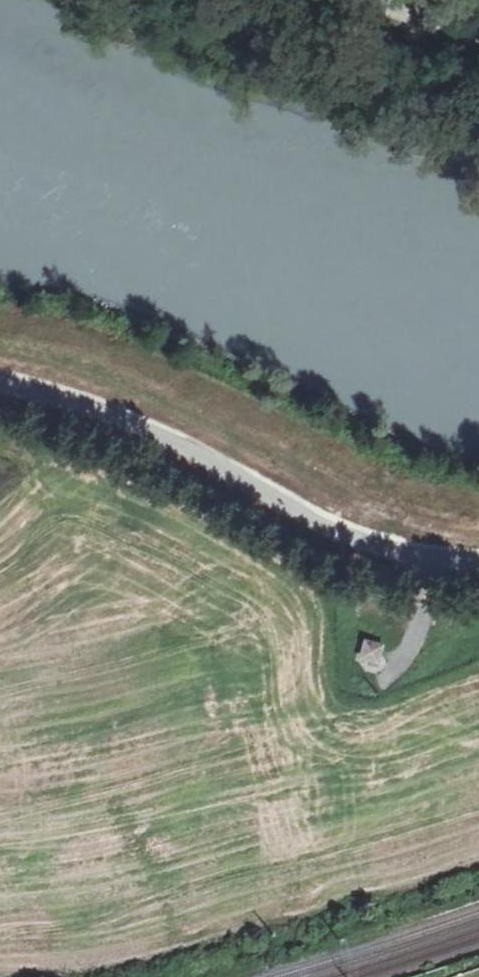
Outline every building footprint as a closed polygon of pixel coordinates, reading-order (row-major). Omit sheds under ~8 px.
[(381,646),(366,642),(363,655),(378,659),(381,646)] [(378,659),(363,655),(361,663),(376,666),(378,659)]
